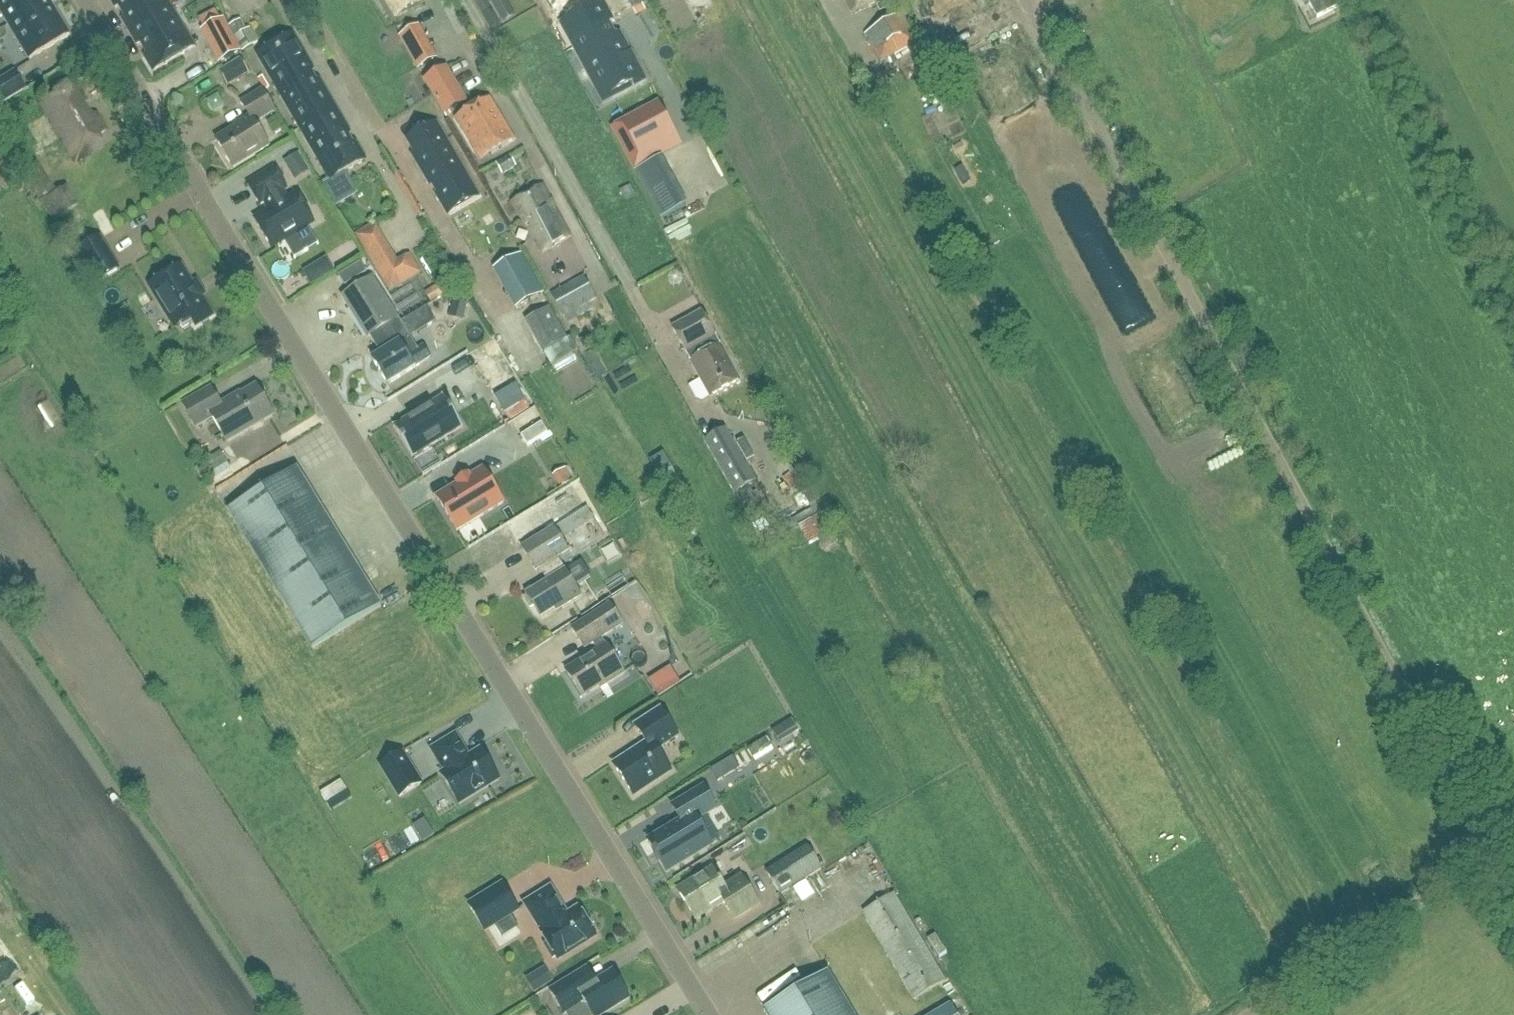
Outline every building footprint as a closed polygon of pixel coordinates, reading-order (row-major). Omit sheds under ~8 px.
[(46,3),(44,0),(0,0),(0,15),(7,26),(46,3)] [(169,7),(165,0),(109,0),(115,10),(119,9),(124,18),(122,21),(128,31),(169,7)] [(397,18),(423,1),(422,0),(385,0),(397,18)] [(492,13),(484,0),(482,0),(474,5),(489,30),(498,23),(492,13)] [(594,0),(547,0),(571,44),(606,25),(613,21),(602,0),(596,3),(594,0)] [(851,14),(877,0),(844,0),(851,14)] [(46,3),(7,26),(27,60),(66,36),(46,3)] [(169,7),(128,31),(137,47),(141,46),(146,55),(144,58),(152,73),(194,48),(169,7)] [(200,32),(219,67),(242,54),(234,38),(224,20),(200,32)] [(868,56),(902,50),(897,24),(863,30),(868,56)] [(612,36),(606,25),(571,44),(604,105),(646,82),(619,33),(612,36)] [(416,70),(436,60),(420,28),(400,37),(416,70)] [(234,38),(242,54),(259,45),(251,29),(234,38)] [(300,131),(335,111),(318,82),(315,82),(311,75),(313,73),(292,37),(257,57),(300,131)] [(219,72),(228,88),(249,75),(240,59),(219,72)] [(424,84),(432,97),(444,117),(467,104),(447,70),(424,84)] [(24,91),(23,90),(12,71),(0,79),(0,106),(24,91)] [(263,78),(258,80),(265,92),(270,90),(263,78)] [(89,118),(82,106),(86,104),(74,85),(39,106),(74,166),(103,149),(96,137),(104,131),(94,115),(89,118)] [(233,170),(269,149),(253,123),(273,110),(262,92),(241,104),(249,118),(240,124),(241,126),(215,141),(233,170)] [(515,142),(490,100),(455,121),(476,155),(486,149),(490,157),(515,142)] [(609,117),(624,161),(672,145),(657,100),(609,117)] [(335,111),(300,131),(329,182),(364,162),(354,145),(351,145),(347,138),(349,136),(335,111)] [(447,217),(480,197),(436,126),(406,142),(413,155),(411,156),(447,217)] [(46,138),(34,145),(46,164),(58,157),(46,138)] [(502,178),(516,169),(509,157),(495,166),(502,178)] [(659,160),(633,174),(660,222),(662,221),(680,211),(686,208),(659,160)] [(37,199),(53,190),(35,163),(19,172),(37,199)] [(489,165),(477,171),(483,183),(495,176),(489,165)] [(288,201),(282,192),(287,190),(274,169),(247,185),(260,206),(264,203),(270,212),(254,222),(271,249),(313,224),(297,196),(288,201)] [(541,256),(571,239),(554,210),(555,209),(543,187),(512,204),(541,256)] [(121,271),(101,237),(76,252),(97,286),(121,271)] [(398,262),(377,275),(389,294),(422,275),(410,255),(398,262)] [(516,310),(542,295),(521,257),(495,271),(516,310)] [(302,287),(328,275),(321,260),(295,271),(302,287)] [(367,273),(361,264),(340,277),(346,287),(367,273)] [(200,299),(181,268),(154,285),(162,297),(157,300),(169,319),(173,316),(182,331),(193,324),(195,327),(212,317),(201,298),(200,299)] [(372,279),(341,298),(367,339),(373,335),(383,353),(372,360),(387,386),(415,369),(415,368),(430,359),(423,347),(416,351),(400,325),(372,279)] [(582,279),(551,297),(563,318),(574,312),(578,319),(594,310),(590,302),(594,299),(582,279)] [(567,341),(549,310),(525,323),(543,355),(567,341)] [(711,400),(740,384),(703,314),(673,330),(711,400)] [(518,385),(493,344),(466,361),(491,402),(518,385)] [(273,417),(256,388),(233,401),(232,400),(221,406),(211,390),(183,406),(196,427),(212,418),(227,444),(273,417)] [(461,430),(442,399),(394,429),(413,459),(461,430)] [(547,435),(533,411),(490,437),(505,461),(529,446),(538,462),(555,451),(546,436),(547,435)] [(734,496),(755,484),(725,432),(705,443),(728,486),(734,496)] [(689,509),(674,481),(675,480),(667,466),(661,454),(648,462),(654,472),(665,493),(678,515),(689,509)] [(312,650),(381,608),(297,469),(227,512),(312,650)] [(458,487),(438,500),(459,534),(504,506),(483,472),(471,480),(470,478),(458,486),(458,487)] [(533,505),(536,518),(555,514),(552,500),(533,505)] [(795,528),(797,527),(820,513),(816,506),(791,521),(795,528)] [(580,598),(557,560),(569,553),(562,541),(594,521),(588,511),(522,551),(535,574),(540,571),(548,584),(527,596),(540,618),(560,607),(562,609),(580,598)] [(836,544),(820,515),(798,528),(808,547),(818,542),(824,552),(836,544)] [(624,675),(602,640),(622,627),(609,607),(572,631),(585,651),(592,646),(596,652),(565,672),(582,699),(605,684),(607,686),(624,675)] [(642,681),(651,697),(673,684),(664,668),(642,681)] [(661,711),(635,728),(647,745),(614,767),(633,796),(670,772),(659,755),(680,741),(661,711)] [(469,758),(455,736),(431,751),(445,773),(441,775),(460,804),(498,781),(480,751),(469,758)] [(753,762),(772,751),(767,742),(748,753),(753,762)] [(402,754),(380,768),(399,799),(421,785),(402,754)] [(723,782),(717,770),(710,773),(717,785),(723,782)] [(347,791),(341,781),(321,794),(327,803),(347,791)] [(680,824),(648,844),(654,855),(652,856),(656,863),(658,862),(665,872),(709,845),(694,821),(714,808),(703,789),(671,809),(680,824)] [(780,896),(822,870),(808,848),(766,873),(780,896)] [(724,888),(712,870),(677,892),(695,921),(723,903),(734,921),(759,905),(741,877),(724,888)] [(519,910),(503,885),(469,907),(486,932),(519,910)] [(567,917),(550,890),(525,905),(542,932),(540,933),(547,944),(544,946),(552,959),(555,957),(557,960),(595,937),(578,910),(567,917)] [(913,1000),(945,981),(893,895),(862,913),(913,1000)] [(587,969),(550,992),(564,1014),(565,1014),(581,1005),(586,1006),(592,1014),(604,1014),(629,999),(613,973),(596,983),(587,969)] [(828,973),(764,1011),(767,1014),(853,1014),(828,973)] [(23,979),(0,986),(6,1005),(28,998),(23,979)] [(950,1006),(934,1014),(956,1014),(950,1006)]
